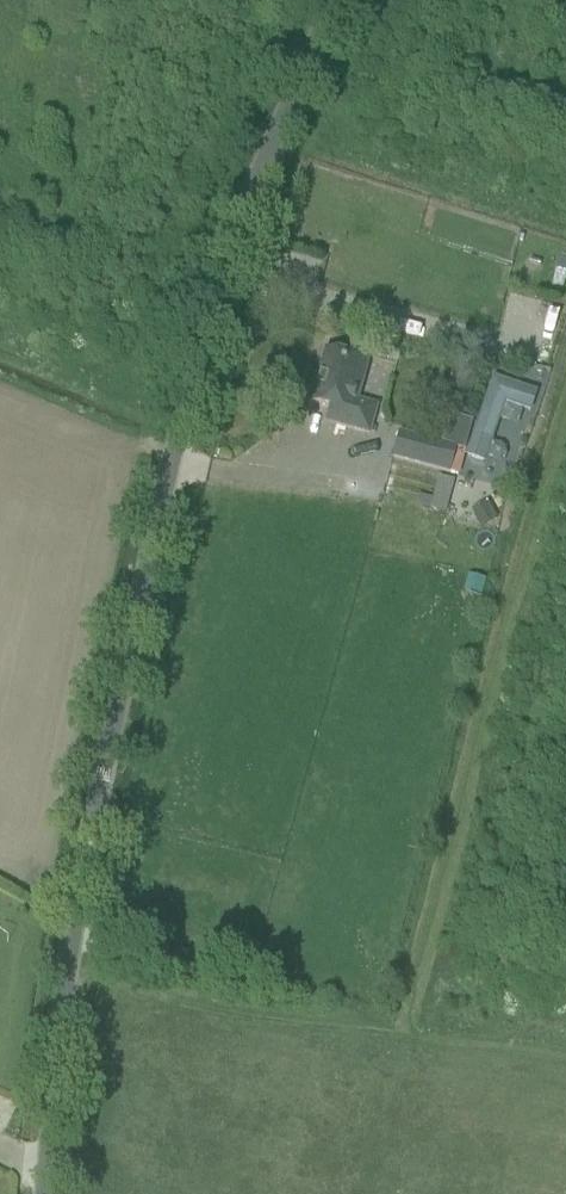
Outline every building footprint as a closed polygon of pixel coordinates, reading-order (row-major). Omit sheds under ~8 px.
[(316,386),(312,384),(306,403),(329,410),(326,422),(369,434),(376,406),(357,401),(367,361),(326,350),(316,386)] [(473,434),(465,456),(484,463),(492,441),(505,403),(530,412),(537,393),(492,377),(473,434)] [(391,459),(458,477),(473,421),(437,412),(430,440),(398,432),(391,459)] [(420,494),(419,506),(450,510),(455,477),(440,474),(437,496),(420,494)] [(487,502),(471,511),(480,528),(496,519),(487,502)]
